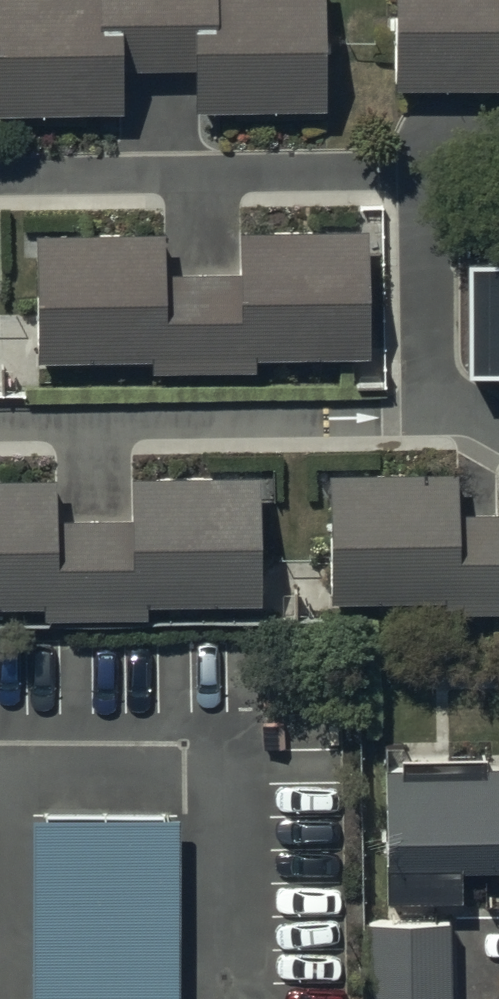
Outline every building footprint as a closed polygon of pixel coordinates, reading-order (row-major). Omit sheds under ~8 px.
[(125,112),(125,69),(196,68),(197,111),(327,109),(326,0),(0,0),(0,113),(125,112)] [(396,85),(498,86),(498,0),(396,0),(396,85)] [(37,231),(39,361),(153,360),(153,374),(258,372),(257,358),(370,356),(368,228),(242,229),(242,270),(165,271),(164,230),(37,231)] [(470,259),(470,368),(498,368),(498,259),(470,259)] [(330,473),(332,602),(446,600),(446,612),(498,611),(498,510),(459,511),(458,470),(330,473)] [(44,606),(44,620),(149,619),(148,604),(261,603),(259,474),(133,475),(133,516),(56,517),(55,476),(0,477),(0,607),(44,606)] [(486,769),(486,758),(404,759),(404,770),(389,770),(391,901),(462,900),(462,871),(498,871),(498,769),(486,769)] [(36,998),(182,998),(182,813),(111,813),(36,813),(36,998)] [(370,923),(372,998),(454,998),(452,921),(370,923)]
